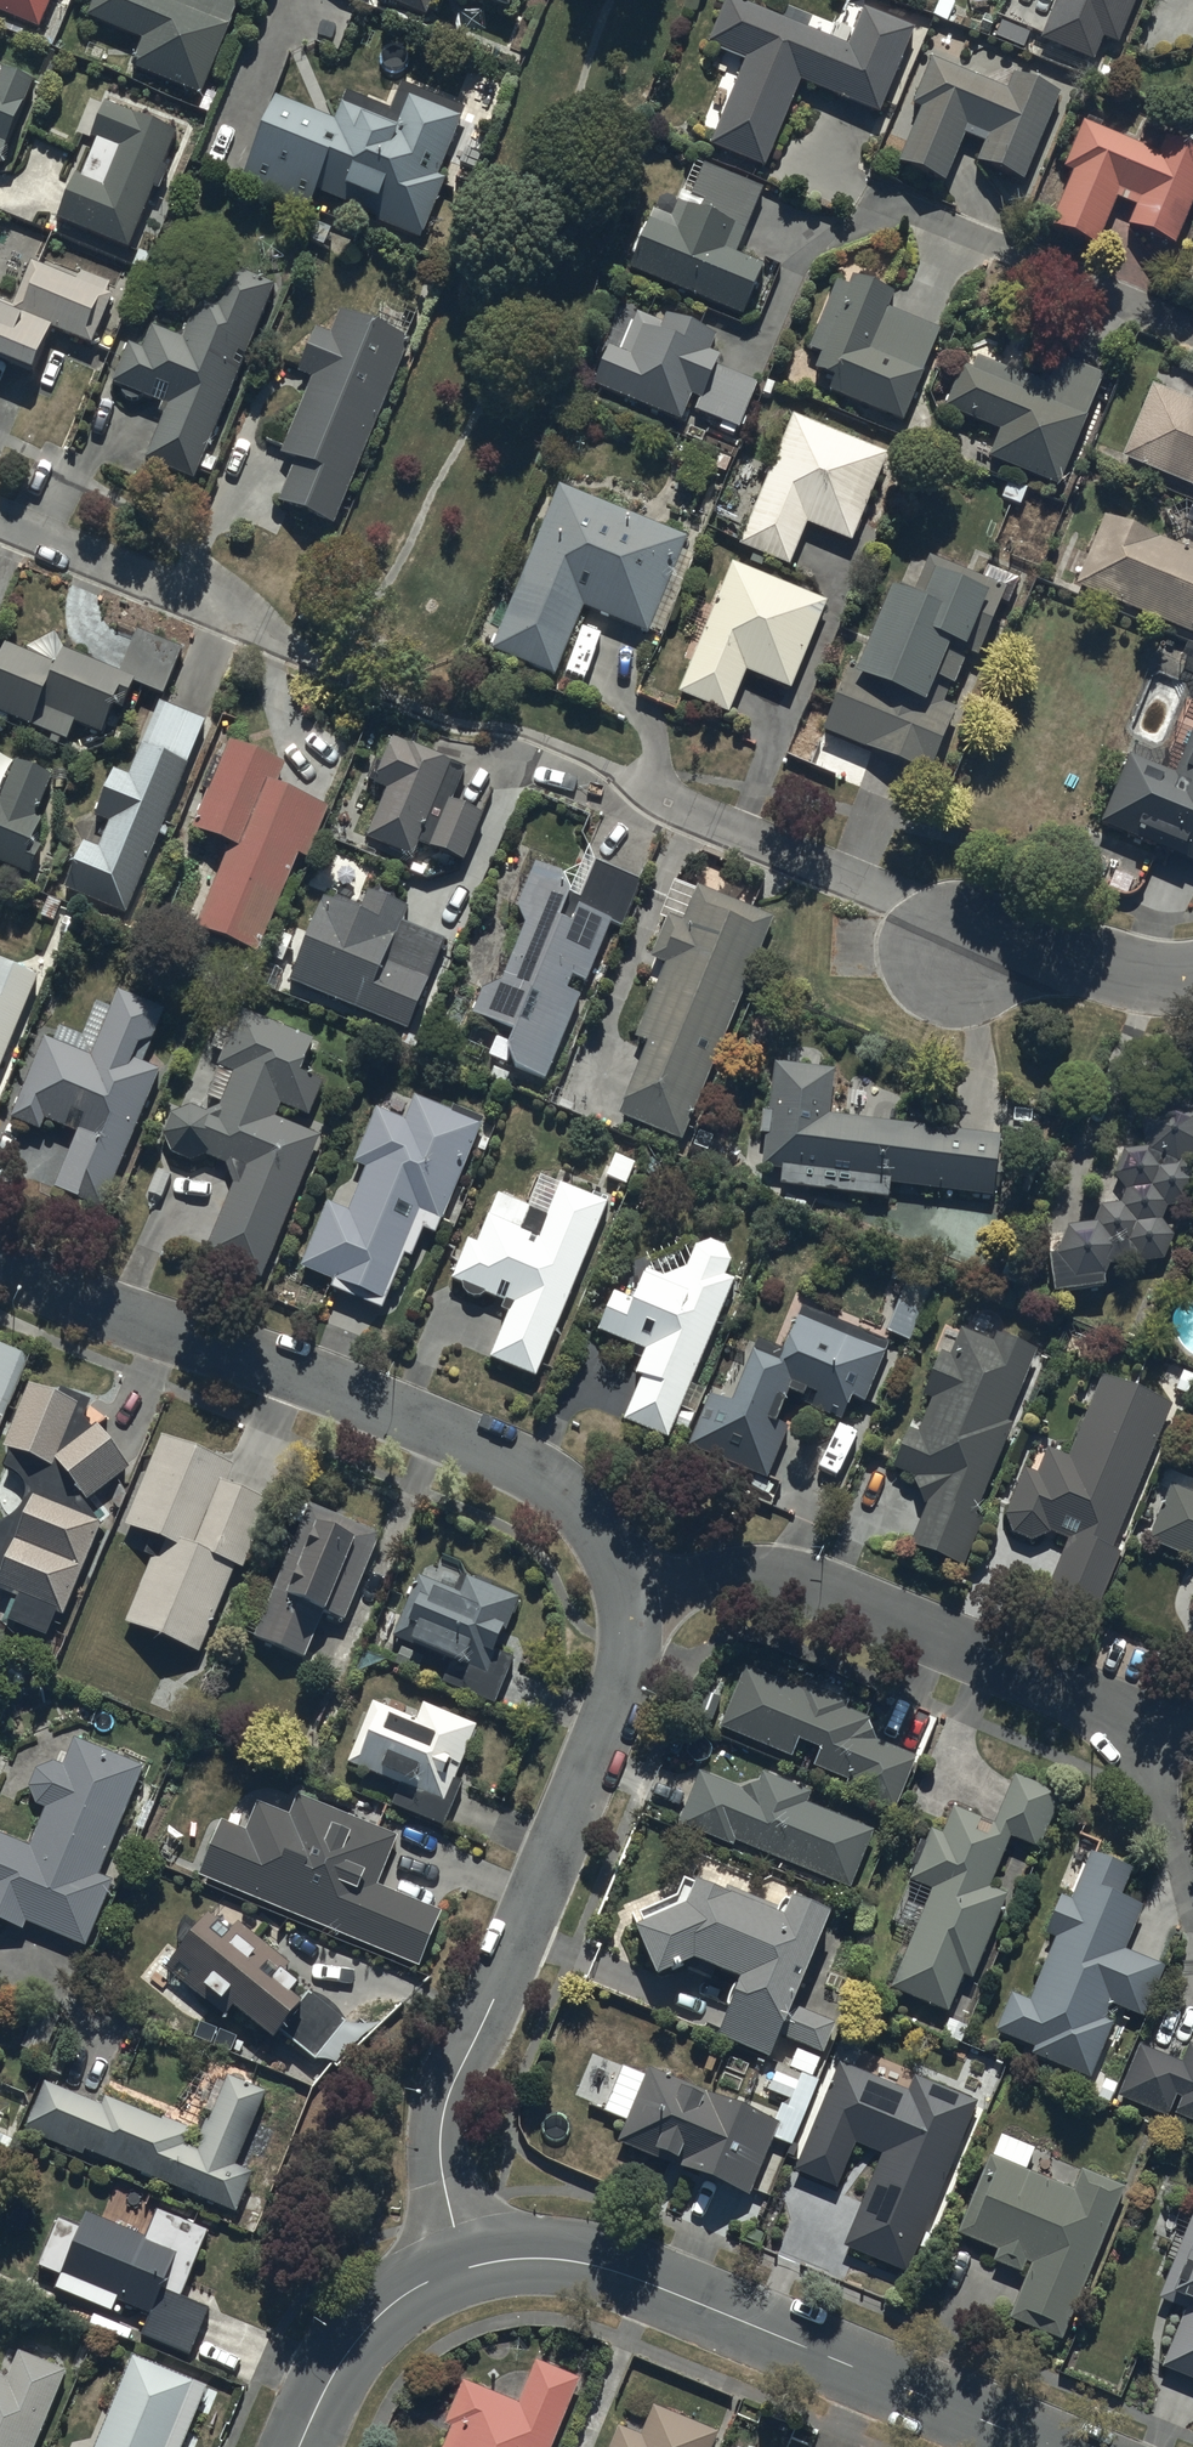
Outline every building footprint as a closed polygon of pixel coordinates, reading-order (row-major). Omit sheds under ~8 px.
[(38,36),(53,0),(0,0),(0,21),(38,36)] [(189,3),(182,0),(98,0),(88,25),(143,47),(131,77),(201,105),(243,0),(190,0),(189,3)] [(374,6),(425,27),(437,0),(376,0),(374,6)] [(509,23),(518,0),(452,0),(509,23)] [(1039,47),(1095,71),(1104,48),(1118,53),(1140,0),(1059,0),(1039,47)] [(822,45),(731,6),(712,51),(749,67),(712,154),(765,176),(803,89),(880,122),(915,40),(863,18),(855,35),(831,24),(822,45)] [(1008,97),(932,68),(915,112),(921,115),(898,174),(945,193),(965,144),(984,152),(975,173),(1026,193),(1063,100),(1014,80),(1008,97)] [(31,90),(3,78),(0,85),(0,166),(31,90)] [(276,106),(244,184),(311,211),(314,203),(423,246),(446,188),(439,185),(466,118),(400,92),(389,118),(345,100),(333,129),(276,106)] [(177,141),(104,112),(90,147),(97,149),(82,187),(74,183),(56,228),(129,258),(177,141)] [(1081,129),(1061,176),(1073,181),(1048,241),(1095,261),(1117,208),(1137,216),(1129,237),(1176,258),(1192,216),(1192,156),(1165,144),(1158,161),(1081,129)] [(654,218),(629,276),(745,326),(766,277),(737,264),(765,197),(705,172),(687,214),(678,210),(671,225),(654,218)] [(32,387),(51,338),(92,355),(113,304),(107,302),(111,291),(79,279),(75,288),(30,270),(12,315),(0,311),(0,375),(32,387)] [(128,353),(111,393),(165,415),(141,470),(194,492),(277,293),(224,272),(211,303),(202,299),(182,348),(151,335),(142,358),(128,353)] [(833,387),(828,399),(904,429),(940,339),(888,318),(895,303),(851,285),(847,296),(834,291),(808,356),(821,361),(814,379),(833,387)] [(330,343),(317,337),(299,380),(312,386),(280,463),(297,470),(279,511),(332,533),(411,347),(341,318),(330,343)] [(612,348),(593,393),(680,429),(685,417),(737,438),(757,390),(718,374),(722,365),(710,360),(716,344),(665,323),(661,331),(635,320),(622,352),(612,348)] [(1060,495),(1104,382),(1056,364),(1045,393),(969,363),(947,419),(999,439),(988,467),(1060,495)] [(1153,393),(1123,465),(1192,495),(1192,410),(1153,393)] [(792,425),(788,435),(781,432),(761,481),(768,484),(740,553),(789,573),(806,531),(850,549),(885,463),(792,425)] [(630,526),(559,495),(489,657),(554,685),(584,616),(647,644),(688,548),(659,535),(661,530),(634,518),(630,526)] [(1074,594),(1192,642),(1192,559),(1104,523),(1074,594)] [(864,677),(850,672),(824,741),(932,782),(957,715),(947,711),(967,658),(980,663),(1000,609),(1010,612),(1019,587),(989,576),(984,589),(925,567),(912,602),(895,596),(864,677)] [(826,609),(731,571),(680,701),(731,722),(747,682),(790,699),(826,609)] [(61,641),(55,627),(25,646),(3,637),(0,645),(0,707),(53,729),(49,737),(58,741),(61,734),(65,736),(74,716),(102,728),(117,693),(124,696),(133,676),(162,689),(181,643),(136,623),(118,665),(61,641)] [(127,909),(203,716),(156,697),(128,769),(113,764),(95,810),(107,815),(97,841),(84,836),(65,885),(127,909)] [(194,822),(231,836),(198,920),(259,944),(296,848),(306,852),(326,799),(274,779),(284,752),(222,727),(213,750),(221,753),(194,822)] [(390,728),(372,775),(384,780),(365,831),(416,850),(421,837),(464,854),(483,803),(447,790),(453,773),(417,759),(424,740),(390,728)] [(1175,783),(1129,765),(1101,833),(1192,872),(1192,739),(1175,783)] [(30,867),(41,841),(29,836),(39,812),(34,810),(52,766),(14,752),(0,787),(0,855),(30,867)] [(480,986),(470,1009),(512,1024),(507,1039),(513,1063),(542,1075),(577,994),(566,989),(572,974),(582,978),(607,920),(619,925),(638,879),(591,858),(575,896),(564,891),(559,867),(536,858),(516,904),(523,920),(502,976),(480,986)] [(681,1134),(769,912),(698,880),(697,884),(674,876),(660,912),(665,914),(650,951),(663,956),(633,1031),(644,1036),(616,1108),(681,1134)] [(327,885),(290,974),(407,1024),(445,935),(402,917),(409,901),(370,884),(363,900),(327,885)] [(35,972),(0,958),(0,1063),(35,972)] [(103,1200),(156,1064),(144,1059),(166,1003),(118,985),(111,1004),(93,997),(80,1030),(60,1022),(56,1031),(46,1027),(13,1112),(43,1123),(47,1112),(79,1125),(57,1182),(103,1200)] [(262,1274),(317,1130),(275,1111),(281,1098),(308,1111),(323,1077),(298,1065),(312,1034),(240,1001),(233,1017),(223,1012),(209,1041),(223,1047),(217,1060),(220,1061),(206,1092),(212,1095),(207,1106),(190,1101),(171,1108),(163,1128),(171,1147),(190,1155),(206,1150),(227,1159),(232,1177),(203,1251),(262,1274)] [(782,1164),(780,1179),(887,1192),(889,1177),(989,1190),(996,1130),(828,1109),(833,1063),(775,1056),(770,1094),(764,1093),(759,1129),(764,1130),(760,1161),(782,1164)] [(347,1204),(327,1195),(300,1260),(333,1274),(331,1280),(381,1301),(403,1246),(412,1250),(424,1221),(437,1226),(481,1119),(415,1092),(405,1115),(377,1104),(355,1158),(365,1162),(347,1204)] [(1166,1093),(1141,1112),(1144,1143),(1122,1145),(1114,1168),(1124,1187),(1119,1199),(1101,1198),(1094,1216),(1066,1216),(1055,1243),(1047,1244),(1052,1284),(1102,1277),(1106,1254),(1163,1255),(1174,1230),(1162,1214),(1167,1202),(1188,1197),(1192,1186),(1192,1171),(1185,1159),(1192,1153),(1192,1104),(1166,1093)] [(534,1370),(605,1196),(539,1169),(525,1201),(497,1188),(475,1237),(468,1233),(449,1274),(461,1279),(461,1280),(461,1281),(461,1282),(461,1283),(461,1284),(462,1285),(462,1286),(462,1287),(463,1288),(464,1289),(465,1290),(466,1291),(467,1291),(468,1292),(469,1292),(470,1293),(471,1293),(472,1293),(473,1293),(474,1293),(475,1293),(476,1293),(477,1293),(478,1292),(479,1292),(480,1292),(480,1291),(481,1291),(482,1290),(482,1289),(483,1289),(502,1297),(500,1303),(507,1306),(488,1351),(534,1370)] [(690,1378),(731,1275),(723,1271),(729,1257),(724,1241),(708,1234),(695,1239),(685,1262),(661,1271),(638,1262),(626,1293),(609,1286),(594,1324),(641,1343),(632,1366),(639,1368),(621,1414),(664,1431),(669,1420),(686,1426),(703,1383),(690,1378)] [(709,1385),(687,1440),(765,1475),(777,1449),(789,1421),(773,1413),(783,1389),(840,1413),(847,1397),(859,1402),(861,1397),(880,1405),(900,1359),(882,1351),(888,1337),(799,1298),(779,1342),(753,1331),(726,1393),(709,1385)] [(983,1509),(977,1507),(1012,1415),(1008,1414),(1036,1343),(995,1327),(991,1336),(959,1322),(948,1350),(938,1347),(922,1392),(930,1396),(916,1426),(906,1422),(891,1464),(913,1473),(924,1498),(909,1544),(962,1564),(983,1509)] [(30,1350),(0,1337),(0,1423),(30,1350)] [(1172,1398),(1101,1372),(1066,1450),(1045,1444),(1036,1467),(1026,1464),(1007,1508),(1012,1529),(1034,1536),(1049,1528),(1066,1534),(1046,1584),(1098,1607),(1123,1545),(1113,1541),(1172,1398)] [(16,1591),(7,1613),(46,1629),(54,1608),(61,1610),(99,1515),(85,1496),(130,1462),(97,1419),(101,1417),(89,1401),(92,1394),(56,1378),(53,1385),(33,1375),(2,1441),(10,1445),(4,1460),(6,1461),(8,1462),(10,1463),(12,1464),(14,1466),(16,1467),(18,1469),(19,1471),(21,1473),(22,1475),(23,1477),(24,1480),(24,1482),(25,1484),(25,1487),(25,1489),(25,1492),(24,1494),(24,1496),(23,1499),(22,1501),(21,1503),(20,1505),(18,1507),(17,1509),(15,1511),(13,1512),(11,1514),(9,1515),(7,1516),(5,1517),(2,1518),(0,1518),(0,1584),(16,1591)] [(231,1458),(161,1430),(124,1522),(158,1535),(125,1617),(199,1647),(234,1559),(242,1562),(271,1491),(225,1473),(231,1458)] [(1173,1478),(1150,1537),(1192,1555),(1192,1487),(1173,1478)] [(287,1515),(299,1520),(255,1631),(304,1651),(322,1606),(344,1615),(381,1524),(309,1495),(307,1501),(294,1496),(287,1515)] [(415,1673),(427,1643),(452,1654),(443,1677),(494,1699),(513,1652),(497,1645),(519,1593),(467,1571),(459,1589),(417,1571),(392,1631),(404,1636),(392,1664),(415,1673)] [(817,1691),(743,1662),(719,1722),(789,1750),(796,1732),(820,1741),(811,1763),(846,1777),(843,1785),(893,1805),(915,1750),(872,1732),(866,1712),(844,1703),(847,1695),(820,1683),(817,1691)] [(417,1714),(373,1697),(348,1758),(351,1759),(348,1766),(365,1773),(367,1767),(401,1780),(393,1801),(443,1821),(461,1776),(455,1774),(477,1720),(423,1698),(417,1714)] [(26,1916),(84,1939),(111,1875),(99,1870),(143,1762),(74,1733),(63,1762),(52,1757),(36,1764),(27,1781),(34,1799),(45,1804),(28,1841),(0,1829),(0,1916),(22,1926),(26,1916)] [(731,1839),(733,1834),(848,1883),(871,1829),(804,1800),(809,1787),(763,1767),(758,1779),(738,1784),(698,1768),(678,1817),(731,1839)] [(991,1818),(950,1801),(940,1828),(929,1824),(907,1876),(931,1886),(890,1984),(948,2008),(964,1970),(969,1972),(1005,1887),(989,1880),(1010,1832),(1039,1844),(1061,1790),(1011,1770),(991,1818)] [(220,1815),(198,1870),(419,1961),(441,1906),(378,1880),(398,1832),(297,1790),(289,1810),(259,1797),(247,1826),(220,1815)] [(1130,1862),(1086,1846),(1070,1893),(1058,1889),(1043,1931),(1050,1933),(1028,1996),(1010,1989),(996,2029),(1030,2042),(1026,2054),(1089,2076),(1112,2015),(1104,2012),(1108,2000),(1142,2012),(1162,1956),(1126,1943),(1143,1895),(1121,1887),(1130,1862)] [(693,1869),(690,1876),(682,1873),(674,1891),(637,1906),(640,1913),(633,1916),(652,1962),(690,1946),(738,1966),(713,2029),(767,2051),(776,2029),(819,2046),(832,2016),(786,1998),(826,1901),(787,1885),(779,1904),(693,1869)] [(173,1932),(182,1940),(164,1962),(225,2014),(236,2001),(270,2030),(302,1993),(289,1981),(297,1971),(285,1961),(287,1959),(235,1915),(228,1922),(210,1907),(199,1920),(190,1912),(173,1932)] [(1187,2037),(1178,2057),(1139,2040),(1119,2090),(1167,2110),(1175,2090),(1183,2094),(1177,2111),(1192,2117),(1192,2039),(1187,2037)] [(782,2156),(764,2148),(770,2132),(791,2140),(816,2076),(810,2074),(818,2055),(795,2046),(787,2064),(778,2060),(768,2086),(788,2094),(785,2101),(780,2099),(775,2114),(648,2063),(645,2071),(620,2062),(602,2107),(624,2116),(616,2136),(748,2188),(749,2185),(767,2192),(782,2156)] [(843,2061),(837,2058),(792,2163),(836,2182),(854,2139),(881,2150),(842,2241),(905,2268),(943,2181),(947,2183),(953,2167),(948,2165),(977,2097),(915,2071),(908,2087),(855,2064),(858,2055),(848,2050),(843,2061)] [(83,2152),(87,2146),(236,2209),(256,2161),(242,2155),(270,2087),(229,2069),(220,2089),(214,2086),(205,2107),(209,2108),(195,2142),(186,2138),(191,2126),(106,2090),(102,2100),(44,2075),(23,2126),(83,2152)] [(1123,2179),(1083,2163),(1074,2185),(1024,2165),(1033,2143),(1000,2128),(990,2153),(986,2151),(956,2230),(996,2245),(992,2256),(1022,2268),(1026,2259),(1030,2260),(1006,2323),(1059,2344),(1123,2179)] [(60,2269),(54,2283),(112,2308),(118,2295),(148,2308),(139,2328),(188,2349),(208,2303),(181,2291),(211,2221),(161,2199),(146,2233),(83,2206),(77,2222),(57,2214),(37,2260),(60,2269)] [(1156,2296),(1184,2307),(1161,2363),(1192,2375),(1192,2205),(1156,2296)] [(66,2366),(17,2346),(5,2374),(0,2372),(0,2446),(31,2446),(66,2366)] [(193,2409),(207,2414),(216,2392),(201,2387),(204,2380),(131,2351),(92,2446),(194,2446),(197,2439),(183,2434),(193,2409)] [(450,2423),(441,2446),(549,2446),(578,2374),(537,2358),(521,2397),(462,2374),(443,2420),(450,2423)] [(714,2427),(650,2403),(640,2430),(618,2421),(608,2446),(706,2446),(714,2427)]
